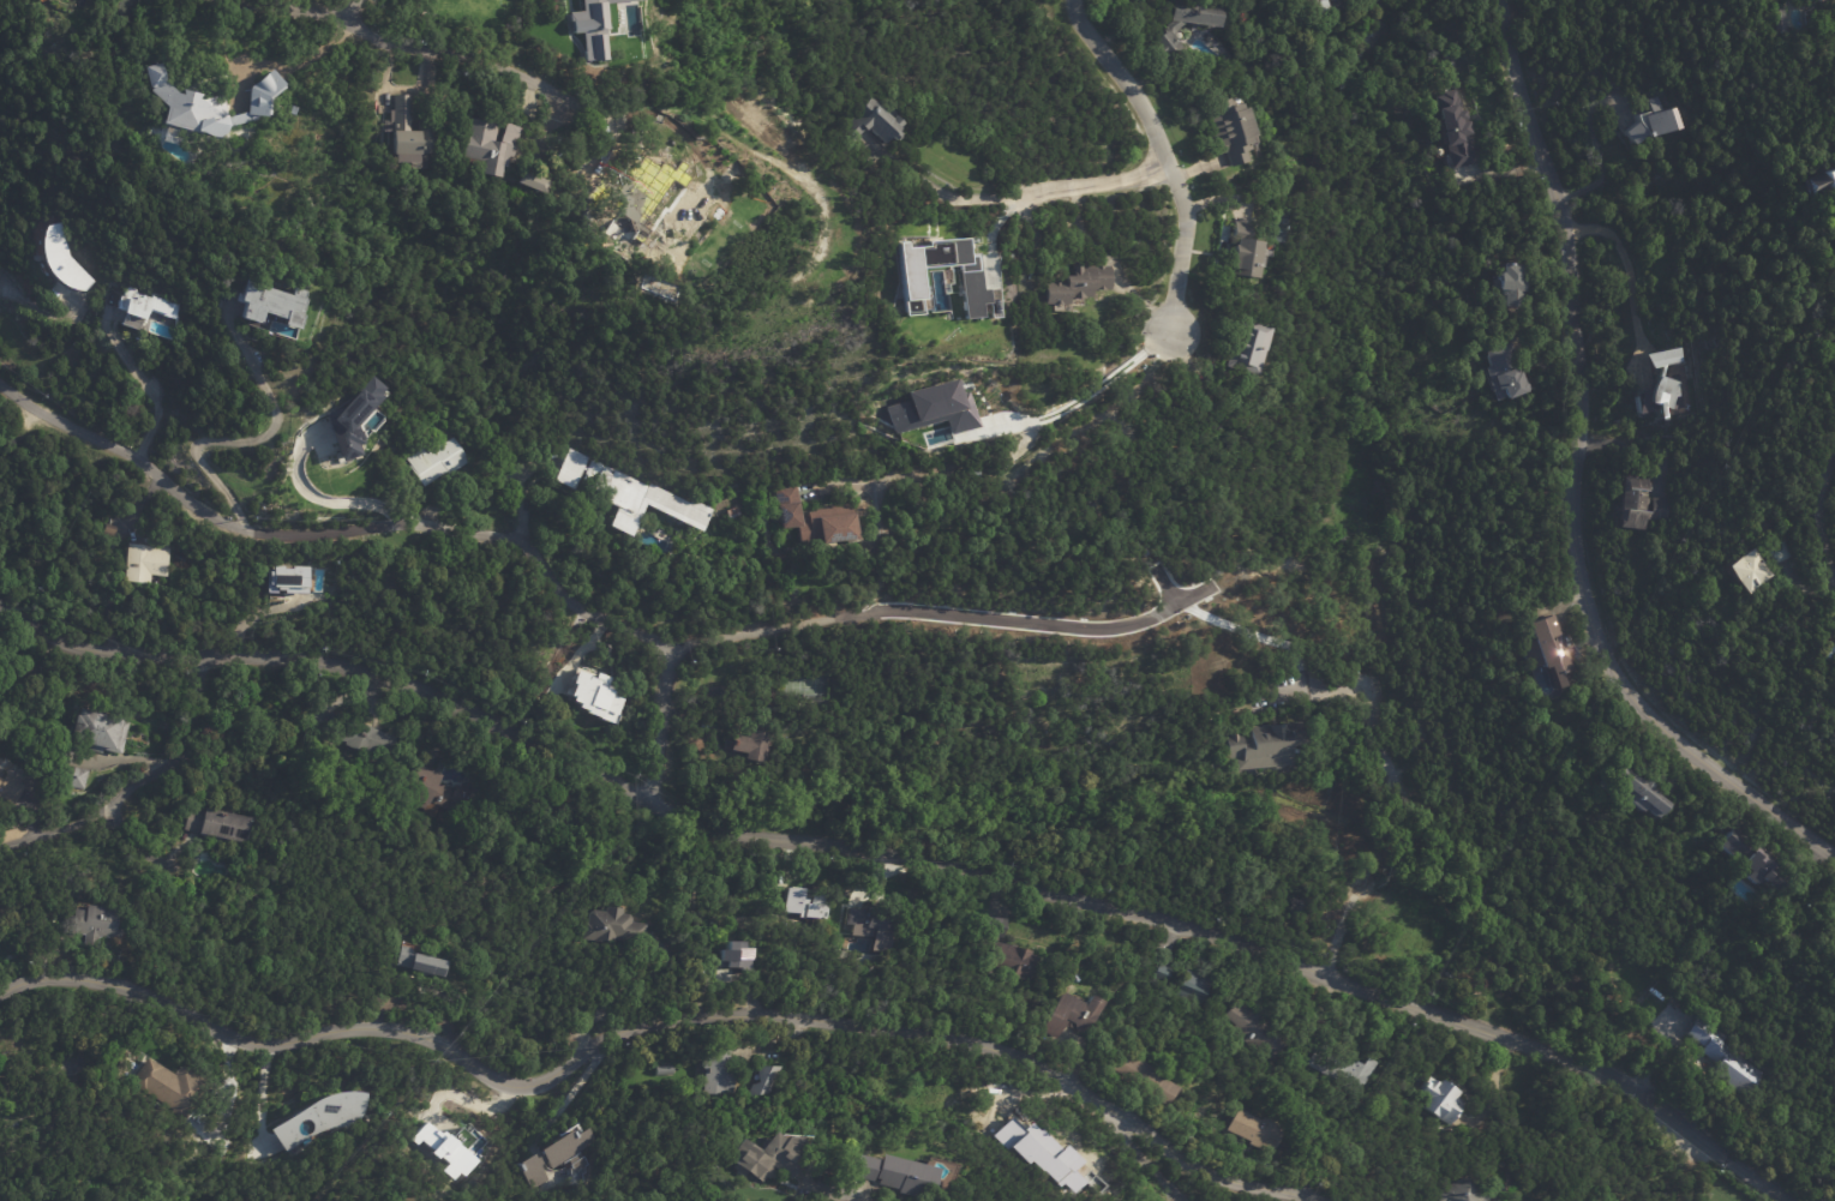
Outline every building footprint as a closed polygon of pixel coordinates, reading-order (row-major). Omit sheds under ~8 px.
[(582,11),(568,12),(570,34),(582,32),(584,60),(593,60),(606,59),(604,29),(607,29),(605,4),(633,0),(581,0),(582,11)] [(1175,0),(1221,6),(1216,28),(1183,22),(1168,35),(1170,37),(1168,40),(1170,42),(1173,41),(1177,47),(1164,59),(1150,41),(1163,30),(1162,28),(1170,20),(1168,20),(1173,0),(1175,0)] [(1299,10),(1295,0),(1309,0),(1309,2),(1311,5),(1299,10)] [(215,138),(175,126),(173,134),(162,131),(164,120),(168,121),(172,108),(152,91),(146,67),(163,64),(169,83),(181,94),(187,95),(186,90),(205,95),(203,100),(206,101),(223,95),(230,119),(251,113),(252,88),(275,70),(289,85),(288,86),(289,89),(275,100),(274,116),(272,115),(271,118),(260,116),(259,119),(234,126),(230,133),(223,137),(215,138)] [(1462,119),(1457,120),(1457,122),(1463,121),(1467,136),(1468,134),(1470,145),(1468,145),(1468,146),(1469,146),(1473,163),(1446,169),(1441,146),(1439,146),(1428,98),(1438,96),(1438,92),(1452,90),(1453,98),(1456,98),(1458,110),(1459,110),(1462,119)] [(408,98),(408,122),(432,121),(432,155),(426,155),(426,156),(421,156),(421,164),(397,166),(397,156),(395,156),(395,144),(383,145),(382,132),(380,132),(379,122),(386,122),(386,112),(391,112),(390,97),(408,96),(408,98)] [(1228,97),(1230,103),(1231,103),(1233,109),(1239,107),(1252,143),(1247,145),(1248,149),(1243,150),(1247,161),(1230,167),(1225,151),(1218,154),(1210,128),(1212,128),(1206,112),(1211,109),(1209,103),(1227,96),(1228,97)] [(881,106),(896,119),(898,116),(907,124),(899,134),(894,142),(892,139),(888,144),(872,130),(870,130),(860,142),(847,132),(859,116),(858,114),(872,100),(881,106)] [(1665,132),(1641,138),(1630,145),(1620,133),(1635,122),(1633,115),(1648,113),(1648,114),(1675,108),(1680,128),(1665,132)] [(523,131),(517,161),(514,160),(512,168),(510,167),(508,179),(490,174),(492,163),(464,157),(473,118),(524,128),(523,131)] [(655,184),(623,215),(583,173),(598,161),(618,182),(655,146),(674,166),(655,184)] [(1801,181),(1834,169),(1834,188),(1806,198),(1801,181)] [(548,179),(557,182),(551,196),(524,182),(529,170),(548,179)] [(725,230),(714,220),(726,206),(738,217),(725,230)] [(86,295),(77,293),(66,289),(58,282),(54,277),(50,272),(48,266),(47,260),(46,254),(46,250),(47,239),(48,234),(50,229),(61,227),(71,260),(95,286),(86,295)] [(1237,227),(1260,230),(1259,242),(1263,244),(1261,245),(1272,246),(1271,257),(1266,257),(1265,269),(1260,268),(1259,280),(1237,276),(1237,270),(1230,270),(1231,259),(1230,259),(1231,246),(1235,246),(1236,239),(1233,239),(1234,227),(1237,227)] [(961,265),(964,319),(982,317),(981,304),(989,304),(988,289),(982,289),(979,255),(969,255),(967,238),(928,241),(928,244),(898,246),(902,301),(922,299),(920,268),(961,265)] [(1519,308),(1501,307),(1501,296),(1498,296),(1498,292),(1494,292),(1494,289),(1488,289),(1489,282),(1492,282),(1492,276),(1495,276),(1495,274),(1499,274),(1499,265),(1521,265),(1521,281),(1522,281),(1522,308),(1519,308)] [(1104,268),(1104,292),(1087,290),(1087,299),(1065,298),(1065,305),(1044,305),(1044,283),(1063,283),(1063,276),(1071,277),(1071,266),(1104,268)] [(306,292),(304,299),(307,299),(304,316),(306,317),(302,330),(287,325),(288,319),(265,313),(263,323),(244,318),(248,302),(242,301),(248,280),(260,283),(260,286),(292,295),(293,287),(306,292)] [(137,293),(149,296),(149,293),(181,299),(176,319),(152,312),(149,320),(146,320),(142,331),(122,325),(128,314),(127,314),(128,311),(118,310),(120,295),(124,296),(125,289),(127,287),(130,286),(133,287),(136,288),(137,290),(137,293)] [(920,301),(903,302),(904,315),(921,314),(920,301)] [(1270,330),(1258,377),(1228,368),(1241,322),(1270,330)] [(1815,336),(1827,341),(1822,353),(1810,348),(1815,336)] [(1513,356),(1525,390),(1524,394),(1503,401),(1498,390),(1487,394),(1483,382),(1485,382),(1481,370),(1486,367),(1481,353),(1509,342),(1513,356)] [(1681,347),(1684,361),(1663,365),(1660,377),(1679,382),(1678,386),(1679,396),(1674,396),(1672,404),(1677,406),(1675,409),(1671,408),(1669,409),(1661,408),(1662,415),(1667,414),(1668,420),(1662,421),(1661,419),(1656,420),(1655,410),(1635,415),(1642,390),(1649,389),(1653,383),(1656,377),(1655,377),(1659,366),(1648,368),(1638,355),(1680,347),(1681,347)] [(337,461),(359,456),(357,446),(362,441),(358,424),(390,393),(374,376),(341,409),(327,412),(337,461)] [(892,433),(945,421),(948,434),(977,428),(969,392),(960,394),(957,380),(907,391),(910,401),(886,407),(892,433)] [(472,466),(449,481),(446,476),(427,488),(426,487),(424,488),(419,481),(420,480),(412,467),(413,466),(408,460),(442,438),(446,446),(458,438),(475,463),(472,466)] [(679,518),(649,505),(636,534),(614,524),(622,506),(593,493),(594,490),(582,484),(587,472),(584,469),(576,488),(557,480),(570,450),(589,458),(586,467),(588,469),(592,461),(611,469),(610,473),(613,475),(614,472),(649,486),(649,485),(691,503),(694,500),(715,510),(706,530),(679,518)] [(62,454),(83,460),(79,472),(60,466),(62,454)] [(978,469),(977,479),(963,479),(963,469),(978,469)] [(1645,482),(1645,491),(1667,492),(1665,523),(1641,521),(1641,533),(1612,530),(1615,479),(1645,481),(1645,482)] [(802,485),(804,500),(805,500),(809,515),(814,514),(814,511),(821,510),(820,506),(856,503),(858,512),(864,511),(869,536),(826,541),(806,544),(803,524),(781,529),(779,518),(787,516),(785,505),(781,505),(778,487),(800,482),(802,485)] [(731,510),(740,506),(744,515),(733,518),(731,510)] [(109,526),(118,528),(115,538),(104,534),(107,524),(109,526)] [(1791,558),(1773,566),(1764,548),(1785,539),(1793,557),(1791,558)] [(151,547),(173,548),(172,580),(155,578),(155,587),(130,586),(132,546),(151,547)] [(1740,599),(1722,571),(1752,551),(1770,578),(1740,599)] [(265,593),(265,571),(272,571),(272,566),(283,566),(283,569),(292,569),(292,566),(307,566),(307,588),(306,588),(306,593),(265,593)] [(1573,672),(1577,683),(1551,692),(1543,671),(1539,672),(1536,667),(1529,671),(1523,655),(1525,655),(1522,645),(1527,644),(1521,627),(1553,615),(1573,672)] [(1825,643),(1834,643),(1834,660),(1824,659),(1825,642),(1825,643)] [(606,695),(574,704),(566,680),(589,673),(589,672),(602,668),(602,671),(618,666),(624,690),(606,695)] [(104,752),(104,753),(91,750),(92,743),(76,739),(78,733),(73,732),(74,725),(79,726),(83,713),(85,714),(86,707),(128,717),(127,721),(132,722),(124,753),(106,749),(104,752)] [(334,713),(402,737),(395,758),(376,751),(374,753),(350,745),(350,743),(314,729),(322,709),(334,713)] [(772,764),(745,758),(746,753),(722,749),(727,726),(749,731),(752,715),(781,721),(772,764)] [(1285,769),(1233,774),(1231,761),(1225,762),(1222,735),(1239,734),(1240,741),(1247,740),(1246,729),(1302,723),(1306,765),(1288,768),(1288,769),(1285,769)] [(1101,749),(1105,729),(1121,733),(1116,752),(1101,749)] [(440,770),(449,775),(445,783),(460,791),(462,785),(466,786),(467,782),(472,785),(473,781),(480,785),(479,787),(491,793),(478,821),(438,803),(437,805),(434,804),(432,809),(426,806),(426,809),(406,799),(419,769),(422,770),(425,764),(440,770)] [(92,770),(88,791),(65,785),(70,765),(92,770)] [(10,797),(0,800),(0,770),(2,776),(7,780),(10,775),(29,786),(20,801),(16,798),(10,797)] [(1650,794),(1654,797),(1653,798),(1665,809),(1654,822),(1642,812),(1638,816),(1618,798),(1623,792),(1611,781),(1619,770),(1631,781),(1633,779),(1641,785),(1643,782),(1650,788),(1648,792),(1650,794)] [(257,816),(252,842),(224,836),(223,842),(205,839),(206,834),(187,829),(192,807),(210,811),(211,806),(257,816)] [(1777,869),(1776,870),(1789,882),(1775,897),(1767,889),(1767,890),(1763,888),(1764,885),(1763,884),(1761,888),(1756,884),(1751,890),(1741,882),(1745,878),(1737,871),(1737,870),(1715,851),(1735,827),(1780,866),(1777,869)] [(826,919),(827,903),(824,903),(824,897),(813,896),(813,901),(804,901),(804,888),(787,888),(785,917),(826,919)] [(125,908),(124,926),(127,927),(125,939),(103,937),(102,948),(86,947),(89,935),(77,933),(80,908),(92,911),(94,905),(125,908)] [(649,931),(648,947),(587,939),(589,921),(593,921),(595,912),(600,909),(612,911),(613,905),(629,907),(629,913),(635,914),(636,918),(636,921),(650,924),(649,931)] [(889,914),(906,914),(905,931),(893,931),(893,938),(878,937),(880,929),(875,929),(875,926),(854,925),(856,912),(889,914)] [(1013,920),(1009,937),(1037,943),(1029,981),(1015,978),(1018,968),(1002,965),(1003,955),(988,951),(996,915),(1013,920)] [(748,973),(744,973),(744,971),(742,971),(742,968),(730,968),(731,961),(724,961),(726,950),(733,950),(734,942),(750,942),(750,949),(757,949),(752,973),(748,973)] [(408,945),(456,957),(451,978),(404,966),(406,961),(403,960),(407,945),(408,945)] [(1174,972),(1167,987),(1152,981),(1159,965),(1174,972)] [(1210,981),(1199,1005),(1175,995),(1186,971),(1210,981)] [(1074,975),(1078,983),(1073,986),(1068,979),(1074,975)] [(1087,1037),(1081,1033),(1078,1023),(1069,1020),(1061,1037),(1044,1029),(1061,993),(1086,1004),(1090,997),(1103,1003),(1087,1037)] [(1263,1022),(1289,1044),(1273,1062),(1252,1044),(1248,1049),(1231,1033),(1235,1027),(1224,1017),(1239,1001),(1263,1022)] [(1703,1029),(1695,1037),(1685,1027),(1697,1015),(1707,1025),(1703,1029)] [(1711,1074),(1721,1062),(1713,1055),(1722,1040),(1769,1075),(1747,1103),(1710,1075),(1711,1074)] [(1326,1052),(1345,1062),(1345,1061),(1356,1067),(1357,1064),(1363,1068),(1367,1061),(1377,1065),(1361,1094),(1306,1065),(1315,1046),(1326,1052)] [(737,1062),(734,1071),(742,1071),(742,1094),(712,1094),(712,1070),(708,1065),(709,1062),(714,1058),(715,1049),(739,1049),(737,1062)] [(1171,1095),(1163,1109),(1105,1070),(1116,1055),(1127,1062),(1129,1058),(1161,1079),(1158,1082),(1174,1092),(1171,1095)] [(187,1067),(217,1085),(191,1118),(134,1085),(151,1058),(179,1075),(187,1067)] [(10,1075),(0,1084),(0,1065),(10,1075)] [(677,1075),(659,1075),(659,1067),(677,1067),(677,1075)] [(763,1067),(790,1067),(778,1094),(754,1097),(757,1086),(768,1082),(763,1067)] [(1452,1087),(1463,1093),(1461,1097),(1469,1101),(1458,1117),(1461,1118),(1457,1124),(1446,1117),(1444,1121),(1426,1109),(1433,1098),(1426,1093),(1427,1089),(1426,1088),(1434,1077),(1443,1082),(1444,1081),(1452,1087)] [(364,1088),(374,1091),(373,1099),(371,1107),(367,1113),(364,1117),(356,1122),(352,1123),(342,1124),(334,1125),(323,1129),(298,1143),(290,1149),(277,1127),(331,1094),(340,1091),(347,1089),(355,1088),(364,1088)] [(1236,1113),(1258,1124),(1259,1121),(1273,1128),(1272,1131),(1282,1135),(1272,1155),(1265,1151),(1264,1153),(1249,1146),(1251,1143),(1227,1133),(1235,1113),(1236,1113)] [(476,1160),(425,1120),(412,1137),(448,1165),(444,1170),(459,1183),(476,1160)] [(583,1153),(587,1159),(588,1158),(593,1166),(589,1169),(589,1183),(574,1187),(572,1178),(576,1178),(574,1170),(577,1170),(572,1161),(563,1167),(562,1166),(554,1171),(550,1164),(544,1167),(551,1178),(535,1189),(526,1173),(527,1172),(524,1167),(526,1166),(524,1165),(539,1155),(541,1159),(547,1155),(545,1152),(577,1131),(578,1134),(581,1133),(583,1136),(593,1129),(601,1142),(583,1153)] [(805,1164),(794,1182),(779,1172),(773,1182),(769,1179),(766,1185),(750,1176),(749,1178),(731,1167),(738,1157),(733,1154),(742,1141),(749,1146),(748,1149),(758,1157),(772,1134),(784,1141),(785,1137),(787,1140),(796,1139),(809,1146),(802,1158),(808,1161),(805,1164)] [(1043,1140),(1066,1158),(1071,1153),(1093,1171),(1073,1196),(1035,1166),(1042,1158),(1031,1149),(1041,1137),(1043,1140)] [(875,1155),(933,1170),(925,1200),(896,1193),(896,1189),(875,1183),(841,1175),(846,1153),(874,1160),(875,1155)] [(1477,1189),(1484,1200),(1439,1200),(1438,1199),(1440,1197),(1439,1194),(1443,1191),(1441,1190),(1467,1176),(1474,1189),(1476,1188),(1477,1189)]
